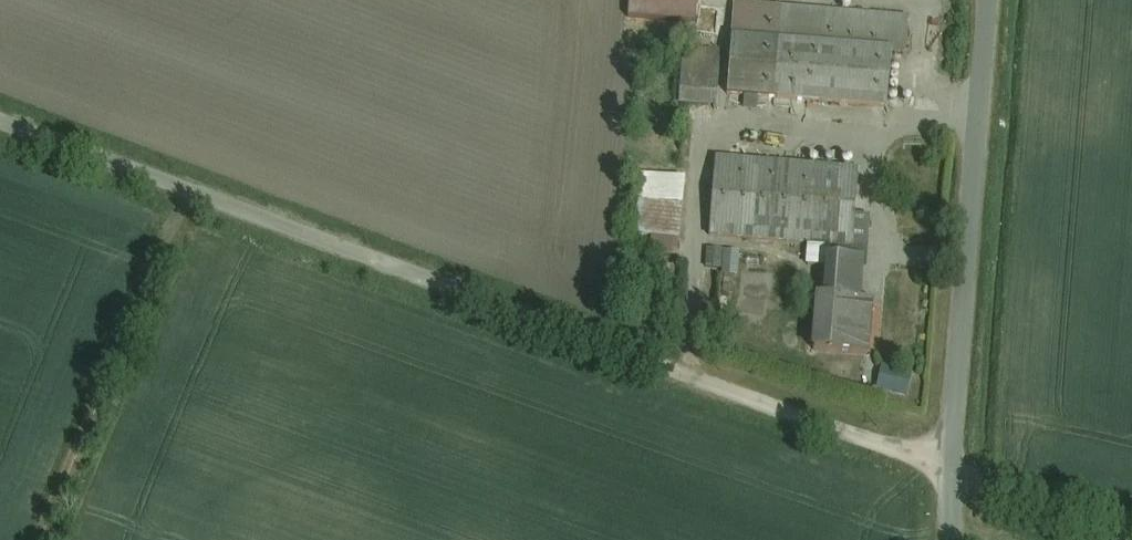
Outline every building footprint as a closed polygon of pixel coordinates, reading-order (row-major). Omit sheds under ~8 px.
[(626,22),(695,27),(698,0),(628,0),(626,22)] [(911,17),(733,4),(726,99),(744,101),(743,109),(757,110),(758,102),(888,112),(892,58),(908,59),(911,17)] [(714,128),(719,76),(697,74),(692,126),(714,128)] [(857,218),(860,171),(716,161),(711,242),(806,248),(805,269),(824,270),(825,260),(871,263),(874,220),(857,218)] [(678,254),(685,182),(639,178),(632,249),(678,254)] [(706,275),(739,275),(740,249),(706,249),(706,275)] [(808,315),(805,355),(870,360),(873,307),(861,306),(863,265),(828,263),(825,302),(815,301),(814,315),(808,315)] [(881,376),(865,374),(862,398),(878,400),(881,376)]
